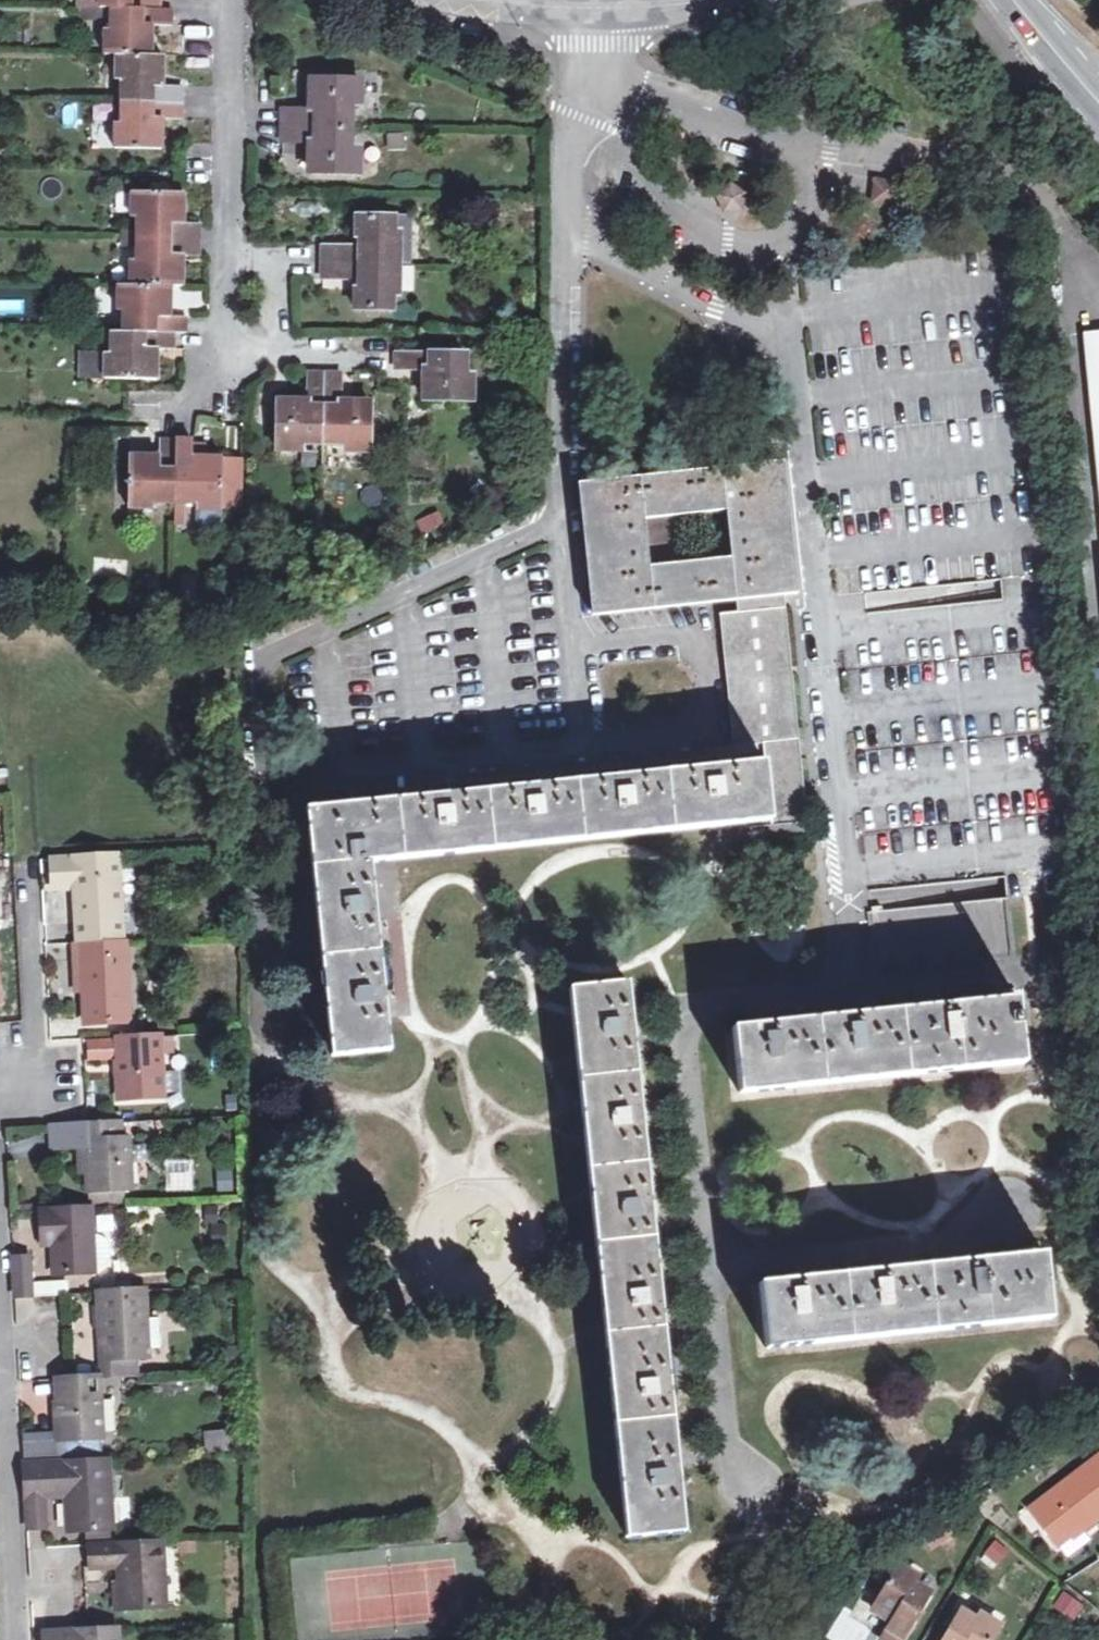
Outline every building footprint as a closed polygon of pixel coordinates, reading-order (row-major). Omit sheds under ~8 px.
[(78,11),(101,12),(101,0),(79,0),(78,11)] [(101,12),(112,12),(160,13),(160,0),(101,0),(101,12)] [(117,59),(153,59),(153,30),(171,31),(170,13),(160,13),(112,12),(113,34),(107,35),(106,59),(117,59)] [(464,20),(462,29),(484,35),(486,25),(464,20)] [(182,121),(182,89),(164,88),(164,59),(153,59),(117,59),(118,85),(124,86),(123,124),(116,124),(117,149),(163,150),(163,123),(181,123),(182,121)] [(284,125),(352,127),(353,106),(358,106),(358,81),(311,79),(311,97),(317,97),(318,109),(310,109),(284,108),(284,125)] [(352,127),(284,125),(284,142),(310,143),(317,144),(317,155),(310,155),(310,170),(357,172),(358,149),(352,149),(352,127)] [(875,175),(874,186),(899,189),(900,178),(875,175)] [(716,192),(724,211),(746,209),(750,189),(732,177),(716,192)] [(899,189),(874,186),(872,203),(898,205),(899,189)] [(132,263),(132,287),(122,288),(121,317),(124,317),(124,335),(114,335),(113,354),(107,354),(107,376),(107,382),(160,384),(160,357),(177,357),(178,351),(178,337),(190,338),(190,321),(179,321),(179,289),(187,290),(187,262),(201,263),(201,228),(187,227),(187,201),(134,200),(133,226),(139,227),(140,243),(139,263),(132,263)] [(393,250),(395,221),(358,221),(359,241),(363,241),(362,249),(326,248),(326,263),(399,264),(400,250),(393,250)] [(408,222),(395,221),(393,250),(400,250),(399,264),(408,264),(408,222)] [(139,227),(133,226),(125,226),(125,243),(140,243),(139,227)] [(399,264),(326,263),(326,279),(362,280),(362,290),(358,291),(358,310),(393,311),(394,280),(399,280),(399,264)] [(1082,337),(1098,503),(1098,336),(1082,337)] [(83,375),(107,376),(107,354),(83,353),(83,375)] [(400,371),(425,372),(432,372),(432,385),(425,385),(425,401),(474,402),(474,378),(468,378),(467,356),(400,355),(400,371)] [(309,376),(308,403),(309,410),(296,410),(295,403),(281,404),(279,454),(301,454),(302,445),(324,446),(325,376),(309,376)] [(325,376),(324,446),(345,447),(345,455),(369,455),(369,404),(352,404),(352,411),(340,411),(341,404),(340,376),(325,376)] [(193,444),(162,443),(161,459),(135,459),(133,510),(158,510),(159,504),(176,505),(195,505),(196,511),(221,512),(222,462),(193,460),(193,444)] [(722,594),(783,588),(794,587),(781,468),(589,487),(603,604),(722,594)] [(439,513),(417,522),(422,534),(444,525),(439,513)] [(722,594),(724,613),(771,609),(785,608),(783,588),(722,594)] [(785,608),(771,609),(790,817),(807,816),(785,608)] [(790,817),(771,609),(724,613),(738,761),(309,805),(334,1052),(394,1047),(373,859),(790,817)] [(119,857),(74,859),(76,887),(80,942),(124,940),(119,857)] [(76,887),(74,859),(52,861),(54,889),(76,887)] [(872,908),(872,910),(876,962),(1014,949),(1009,896),(872,908)] [(81,960),(83,996),(86,1022),(131,1020),(126,940),(124,940),(80,942),(74,943),(75,961),(81,960)] [(77,997),(83,996),(81,960),(75,961),(77,997)] [(628,1533),(687,1527),(680,1467),(628,981),(572,987),(628,1533)] [(1024,1060),(1018,995),(734,1024),(740,1088),(1024,1060)] [(177,1035),(160,1036),(160,1055),(178,1054),(177,1035)] [(162,1098),(160,1055),(160,1036),(119,1038),(121,1098),(162,1098)] [(114,1060),(114,1042),(90,1042),(90,1060),(114,1060)] [(80,1124),(81,1145),(90,1145),(90,1172),(91,1191),(127,1189),(135,1188),(133,1140),(124,1140),(123,1122),(80,1124)] [(80,1124),(51,1126),(52,1145),(81,1143),(80,1124)] [(223,1144),(234,1144),(233,1128),(223,1128),(223,1144)] [(90,1145),(81,1145),(82,1172),(90,1172),(90,1145)] [(127,1189),(91,1191),(92,1208),(109,1207),(129,1206),(127,1189)] [(92,1208),(44,1210),(46,1246),(55,1246),(57,1273),(97,1271),(96,1268),(94,1240),(92,1208)] [(214,1244),(229,1244),(229,1226),(214,1226),(214,1244)] [(110,1239),(94,1240),(96,1268),(111,1267),(110,1239)] [(768,1344),(1051,1315),(1045,1251),(761,1280),(768,1344)] [(31,1256),(15,1256),(17,1297),(65,1294),(64,1281),(34,1282),(31,1256)] [(129,1375),(128,1356),(153,1354),(150,1289),(103,1292),(104,1307),(105,1323),(113,1323),(113,1329),(115,1357),(101,1358),(102,1376),(129,1375)] [(97,1330),(99,1330),(113,1329),(113,1323),(105,1323),(104,1307),(95,1306),(97,1330)] [(101,1358),(115,1357),(113,1329),(99,1330),(101,1358)] [(229,1367),(244,1366),(243,1351),(228,1353),(229,1367)] [(102,1376),(77,1377),(61,1378),(65,1438),(106,1438),(102,1376)] [(230,1431),(205,1433),(206,1455),(231,1453),(230,1431)] [(42,1459),(45,1523),(64,1522),(63,1491),(86,1490),(87,1523),(104,1523),(104,1532),(130,1531),(128,1455),(42,1459)] [(1037,1508),(1063,1542),(1088,1525),(1091,1529),(1098,1523),(1098,1460),(1037,1508)] [(1091,1529),(1088,1525),(1063,1542),(1073,1554),(1097,1537),(1091,1529)] [(123,1566),(124,1582),(124,1607),(166,1604),(164,1541),(93,1545),(95,1567),(123,1566)] [(929,1593),(915,1584),(919,1578),(898,1565),(872,1607),(890,1619),(881,1635),(889,1639),(901,1639),(929,1593)] [(124,1607),(124,1582),(115,1582),(117,1607),(124,1607)] [(1060,1590),(1049,1607),(1073,1621),(1083,1603),(1060,1590)] [(1000,1626),(978,1612),(974,1618),(961,1611),(943,1639),(992,1639),(1000,1626)] [(120,1628),(91,1629),(49,1632),(49,1639),(121,1639),(120,1628)]
